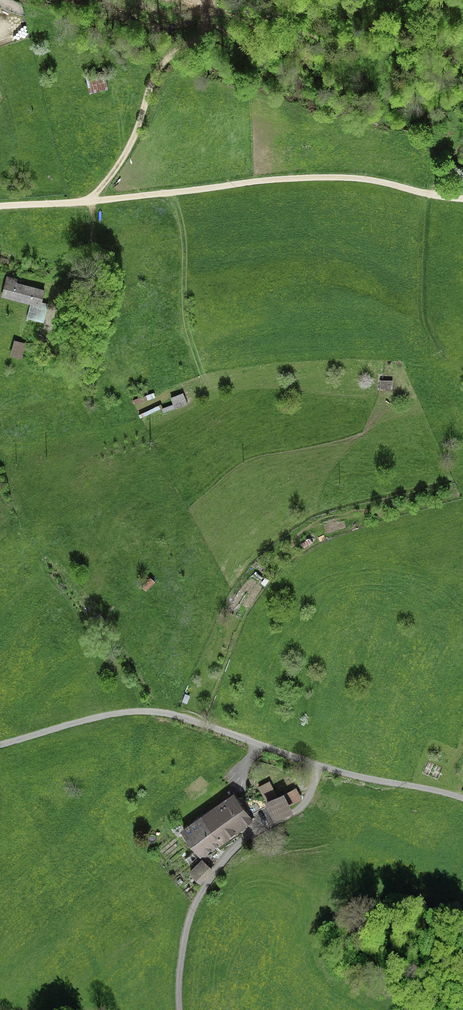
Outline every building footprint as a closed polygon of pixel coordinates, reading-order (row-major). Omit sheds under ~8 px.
[(103,71),(86,75),(91,93),(107,88),(103,71)] [(462,175),(452,173),(449,185),(460,187),(462,175)] [(4,273),(0,290),(0,298),(36,307),(33,320),(43,322),(47,305),(42,302),(45,288),(19,281),(20,277),(4,273)] [(26,343),(13,340),(10,354),(23,356),(26,343)] [(251,822),(226,789),(180,824),(205,857),(251,822)] [(282,795),(266,803),(273,816),(288,808),(282,795)] [(214,859),(211,854),(205,859),(209,864),(214,859)] [(210,870),(199,860),(190,871),(201,880),(210,870)]
